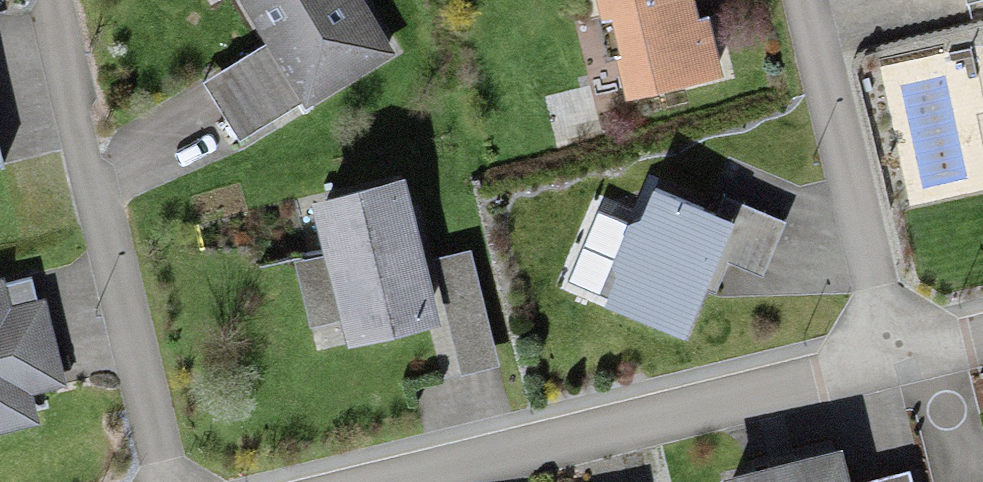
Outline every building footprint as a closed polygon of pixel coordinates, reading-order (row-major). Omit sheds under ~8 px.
[(349,0),(238,0),(271,51),(248,66),(267,97),(222,125),(234,144),(382,51),(349,0)] [(606,16),(616,13),(627,58),(622,59),(629,84),(718,62),(706,15),(695,18),(690,0),(602,0),(606,16)] [(614,272),(603,300),(678,328),(721,215),(780,237),(788,215),(719,189),(710,213),(646,188),(635,216),(621,221),(607,260),(614,272)] [(419,317),(389,189),(325,205),(355,332),(419,317)] [(462,264),(431,272),(439,301),(470,293),(462,264)] [(0,279),(0,423),(23,417),(2,340),(41,330),(25,273),(0,279)] [(731,477),(733,481),(843,481),(836,452),(731,477)]
